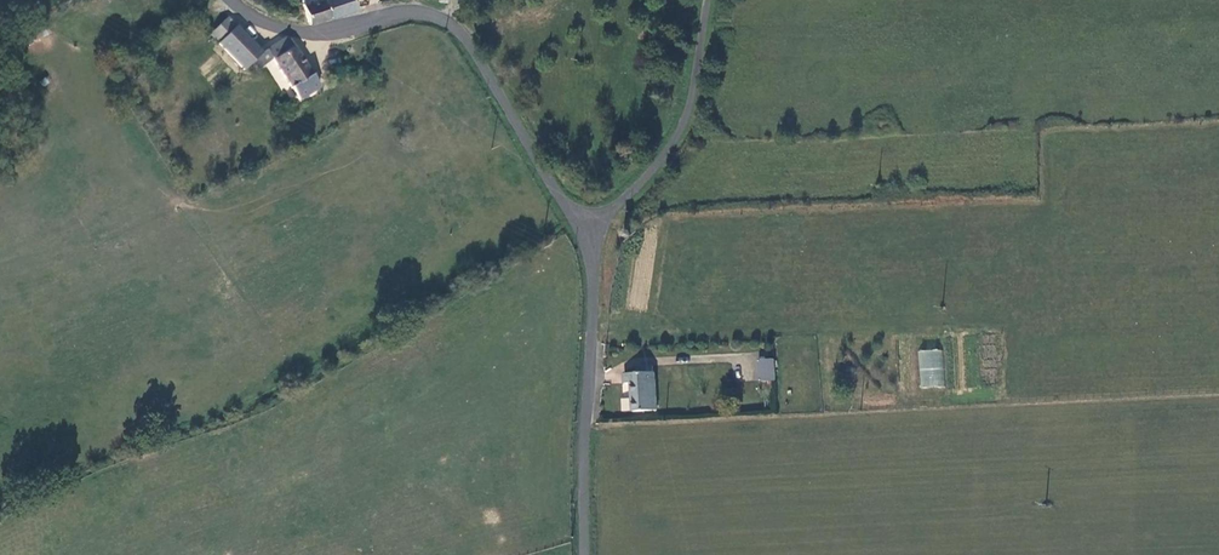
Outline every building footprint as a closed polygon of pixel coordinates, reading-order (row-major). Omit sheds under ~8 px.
[(349,0),(320,0),(301,6),(307,27),(353,12),(349,0)] [(252,63),(261,53),(235,28),(234,28),(225,20),(209,38),(244,71),(252,63)] [(288,39),(284,39),(267,49),(272,57),(299,99),(318,87),(319,86),(288,39)] [(259,69),(272,57),(267,49),(261,53),(252,63),(259,69)] [(630,234),(629,230),(622,231),(624,238),(631,237),(630,234)] [(921,388),(945,386),(941,348),(917,351),(921,388)] [(756,383),(771,383),(771,361),(755,362),(756,383)] [(653,413),(651,376),(621,377),(621,386),(629,386),(630,414),(653,413)]
